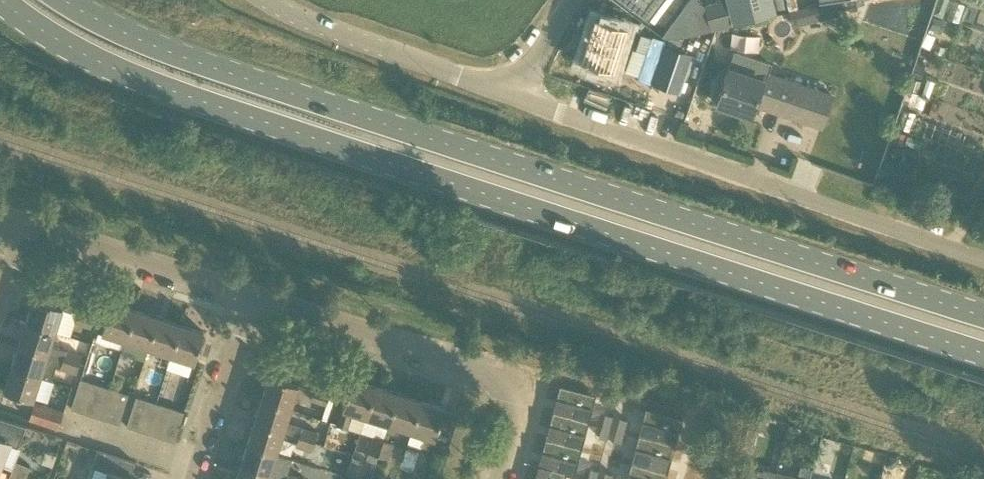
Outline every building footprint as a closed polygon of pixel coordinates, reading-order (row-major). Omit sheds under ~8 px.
[(734,23),(728,0),(716,0),(716,2),(704,5),(705,6),(710,29),(734,23)] [(734,23),(775,13),(772,0),(728,0),(734,23)] [(789,11),(793,27),(839,16),(836,0),(834,0),(789,11)] [(682,9),(663,34),(666,36),(698,32),(710,29),(705,6),(682,9)] [(595,17),(581,61),(614,71),(628,28),(595,17)] [(641,34),(636,49),(646,53),(638,78),(651,82),(666,41),(652,36),(651,38),(641,34)] [(666,46),(653,84),(679,93),(692,55),(666,46)] [(833,95),(814,89),(765,72),(762,80),(729,69),(717,104),(752,116),(756,104),(822,127),(833,95)] [(26,322),(56,331),(63,309),(72,312),(77,297),(42,285),(37,300),(34,298),(26,322)] [(125,341),(135,310),(112,302),(102,333),(125,341)] [(148,348),(158,317),(135,310),(125,341),(148,348)] [(78,313),(75,322),(91,327),(94,318),(78,313)] [(171,355),(181,325),(158,317),(148,348),(171,355)] [(48,354),(56,331),(26,322),(19,345),(48,354)] [(181,325),(171,355),(195,363),(204,332),(181,325)] [(48,354),(19,345),(12,368),(41,377),(49,379),(52,380),(57,368),(76,374),(79,364),(64,359),(48,354)] [(64,359),(79,364),(82,356),(67,350),(64,359)] [(41,377),(12,368),(4,391),(33,401),(35,397),(42,399),(47,397),(51,384),(49,379),(41,377)] [(262,399),(292,408),(299,385),(269,376),(262,399)] [(81,379),(72,409),(84,413),(93,383),(81,379)] [(366,417),(376,386),(352,379),(337,425),(348,429),(353,413),(366,417)] [(96,416),(105,387),(93,383),(84,413),(96,416)] [(389,425),(399,394),(376,386),(366,417),(389,425)] [(560,386),(553,413),(588,423),(596,396),(560,386)] [(108,420),(117,391),(105,387),(96,416),(108,420)] [(311,399),(327,404),(330,395),(314,390),(311,399)] [(108,420),(120,424),(129,395),(117,391),(108,420)] [(412,432),(421,401),(399,394),(389,425),(412,432)] [(139,430),(149,401),(137,397),(127,427),(139,430)] [(292,408),(262,399),(255,422),(284,431),(292,408)] [(151,434),(161,405),(149,401),(139,430),(151,434)] [(421,401),(412,432),(426,436),(422,447),(446,454),(449,444),(435,439),(445,408),(421,401)] [(64,413),(36,404),(30,420),(59,430),(64,413)] [(163,438),(173,409),(161,405),(151,434),(163,438)] [(163,438),(175,442),(185,412),(173,409),(163,438)] [(646,409),(639,436),(674,446),(682,419),(646,409)] [(553,413),(546,440),(581,450),(588,423),(553,413)] [(606,414),(603,426),(610,428),(613,416),(606,414)] [(27,427),(0,418),(0,465),(1,466),(11,442),(21,446),(27,427)] [(620,418),(617,430),(625,432),(628,420),(620,418)] [(284,431),(255,422),(248,445),(277,454),(284,431)] [(603,426),(599,438),(607,439),(610,428),(603,426)] [(300,436),(316,441),(318,433),(302,428),(300,436)] [(617,430),(614,441),(622,443),(625,432),(617,430)] [(316,441),(300,436),(296,446),(312,451),(316,441)] [(379,456),(384,439),(372,436),(368,453),(379,456)] [(639,436),(632,463),(667,473),(674,446),(639,436)] [(384,439),(379,456),(389,458),(394,441),(384,439)] [(546,440),(538,467),(566,474),(574,476),(581,450),(546,440)] [(270,477),(277,454),(248,445),(240,468),(270,477)] [(136,463),(98,450),(92,468),(108,473),(106,478),(133,478),(131,478),(136,463)] [(888,455),(885,467),(891,468),(897,465),(899,458),(888,455)] [(12,470),(27,476),(30,467),(16,461),(12,470)] [(627,478),(666,478),(667,473),(632,463),(627,478)] [(777,473),(763,469),(762,471),(743,466),(739,478),(776,478),(777,473)] [(535,478),(565,478),(566,474),(538,467),(535,478)] [(270,477),(240,468),(237,478),(269,478),(270,477)] [(588,478),(597,478),(599,471),(591,469),(588,478)] [(27,476),(12,470),(9,478),(26,478),(27,476)]
